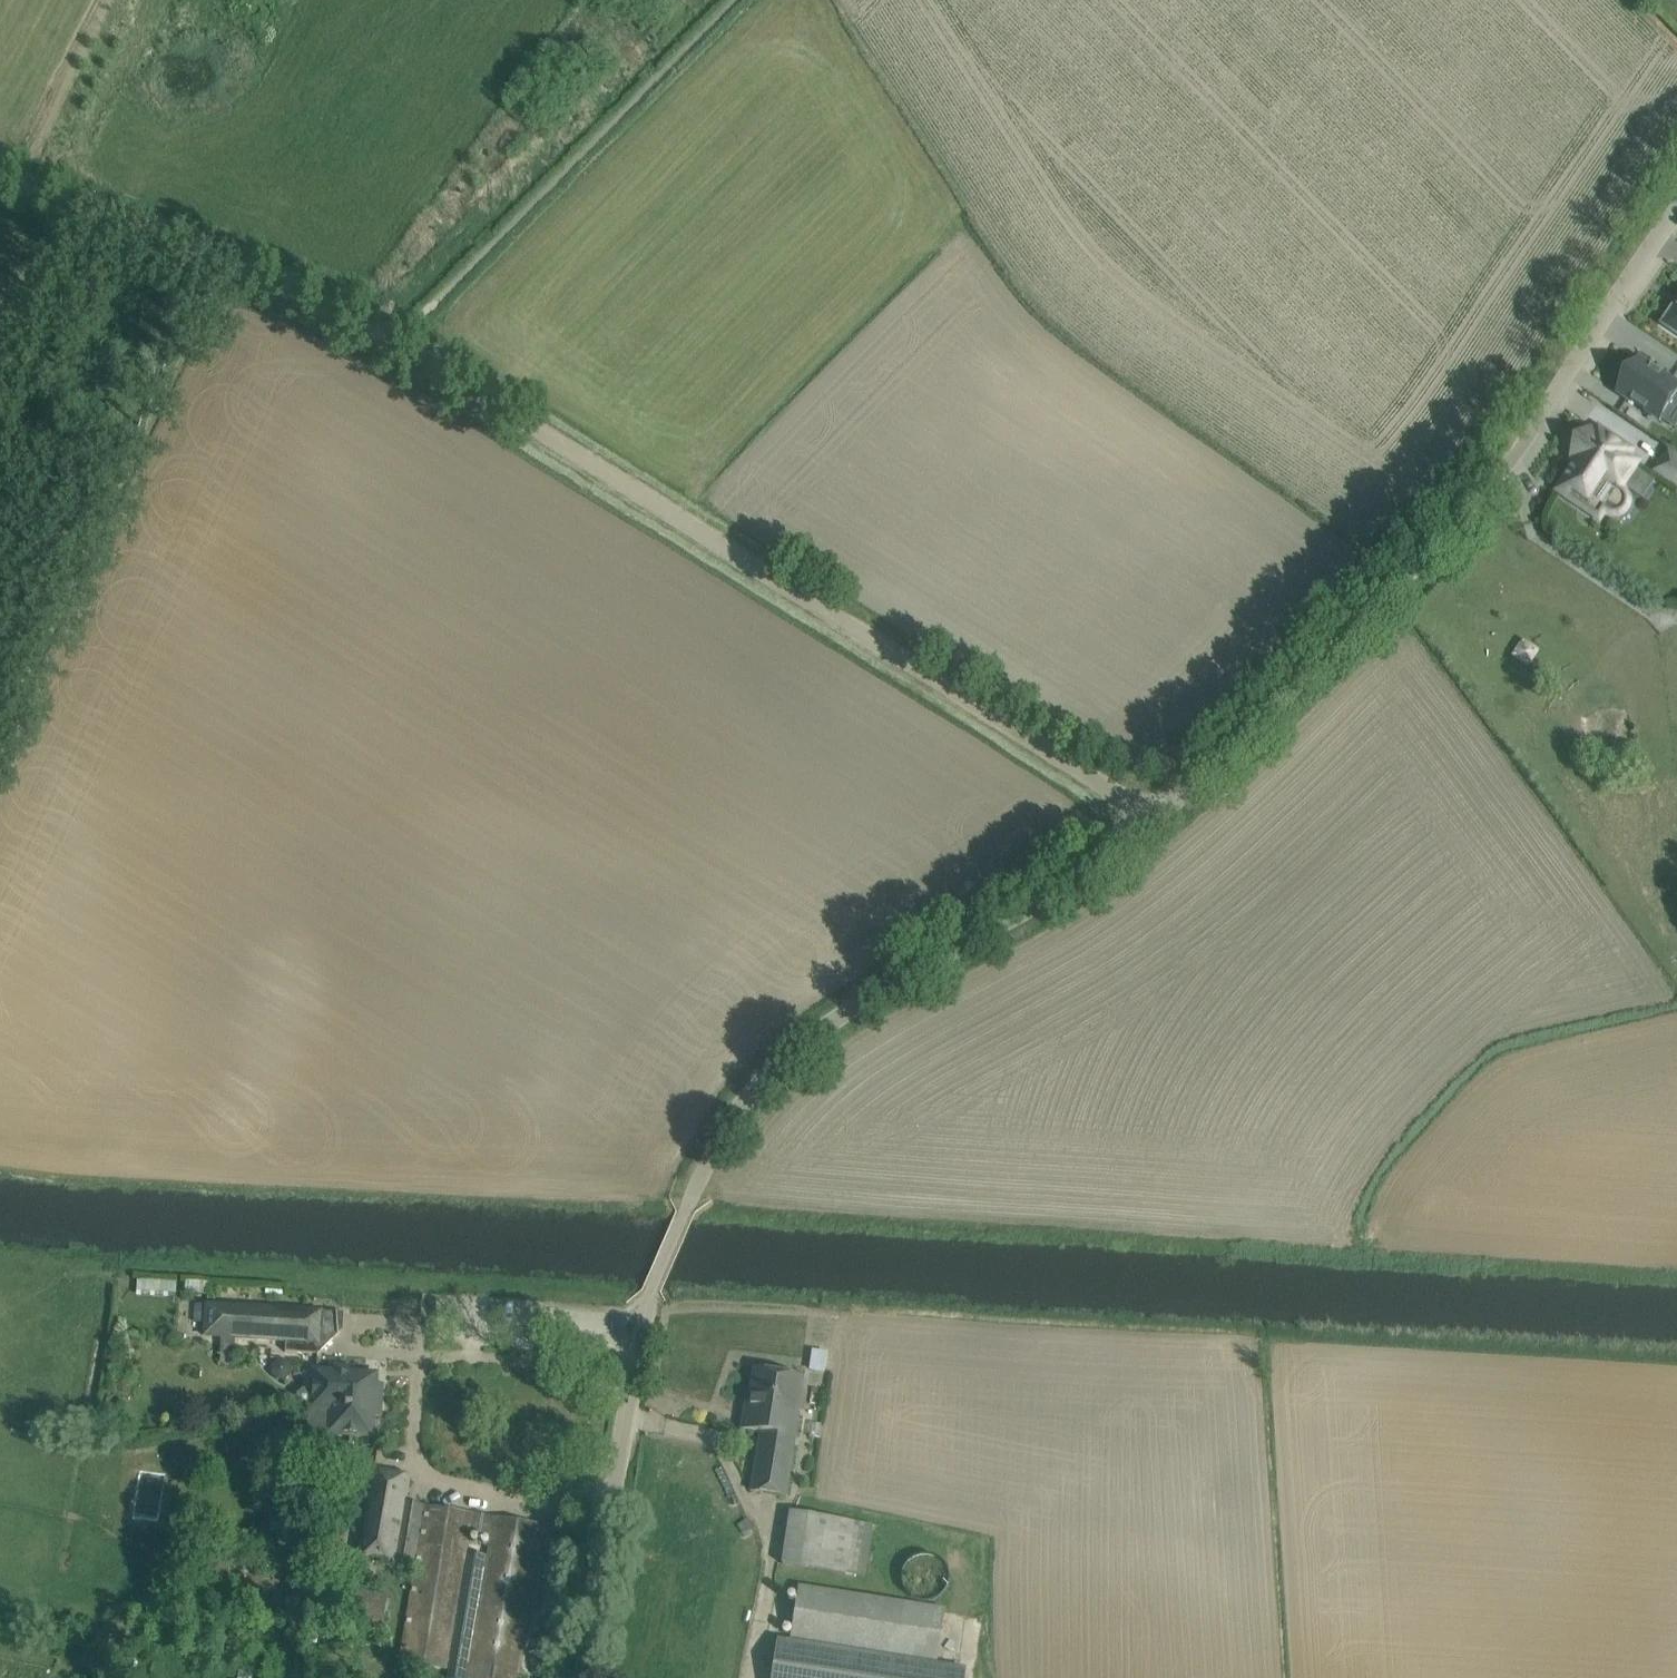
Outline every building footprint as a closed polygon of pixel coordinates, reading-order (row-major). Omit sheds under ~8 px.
[(1664,324),(1676,333),(1676,305),(1664,324)] [(1622,414),(1664,441),(1676,420),(1676,404),(1643,382),(1638,391),(1637,390),(1627,405),(1628,406),(1622,414)] [(1580,462),(1566,483),(1578,491),(1576,494),(1603,512),(1606,514),(1609,516),(1612,517),(1615,517),(1619,516),(1622,515),(1624,514),(1627,511),(1629,509),(1630,505),(1631,502),(1630,499),(1630,496),(1628,493),(1626,490),(1623,488),(1620,486),(1616,483),(1621,476),(1625,479),(1637,462),(1627,456),(1630,452),(1600,431),(1597,436),(1593,433),(1575,458),(1580,462)] [(1658,471),(1676,484),(1676,458),(1670,453),(1658,471)] [(177,1294),(177,1279),(137,1278),(136,1292),(177,1294)] [(343,1313),(205,1303),(203,1337),(222,1339),(221,1354),(234,1355),(236,1339),(287,1342),(286,1351),(319,1353),(342,1330),(343,1313)] [(306,1429),(347,1432),(369,1433),(371,1410),(380,1411),(381,1386),(365,1385),(366,1377),(348,1376),(348,1370),(335,1369),(335,1377),(315,1376),(314,1390),(303,1390),(296,1394),(296,1403),(299,1408),(307,1408),(306,1429)] [(761,1432),(751,1491),(786,1497),(799,1414),(787,1412),(793,1376),(754,1370),(748,1406),(745,1405),(741,1429),(761,1432)] [(175,1466),(135,1461),(128,1525),(168,1529),(175,1466)] [(398,1661),(445,1669),(468,1533),(492,1537),(468,1677),(516,1677),(541,1525),(404,1503),(408,1481),(373,1475),(360,1556),(392,1561),(391,1567),(413,1571),(398,1661)] [(782,1565),(846,1575),(854,1522),(790,1512),(782,1565)] [(291,1605),(297,1606),(295,1624),(312,1627),(315,1607),(322,1608),(320,1626),(382,1637),(388,1594),(339,1588),(341,1575),(299,1571),(291,1605)] [(791,1639),(937,1662),(945,1612),(799,1588),(791,1639)] [(966,1670),(778,1640),(772,1677),(965,1677),(966,1670)]
